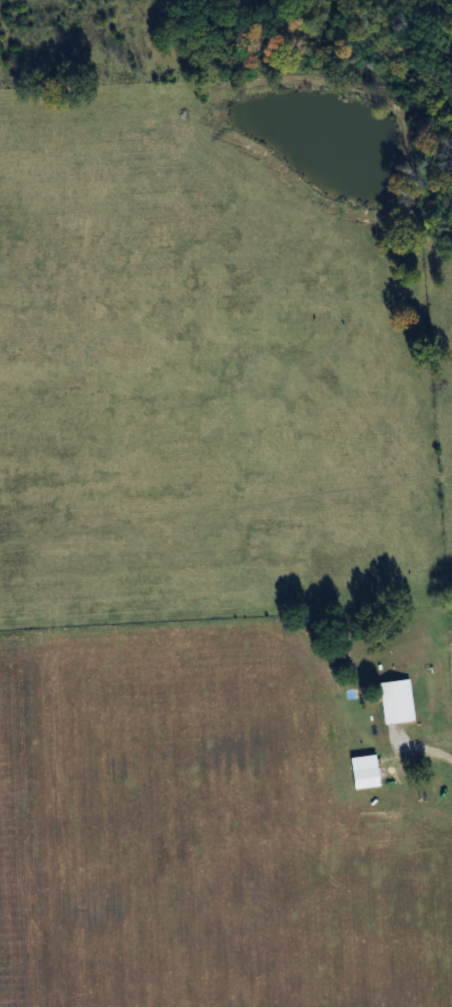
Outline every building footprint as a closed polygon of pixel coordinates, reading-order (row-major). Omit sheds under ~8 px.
[(412,723),(407,682),(376,685),(381,727),(412,723)]
